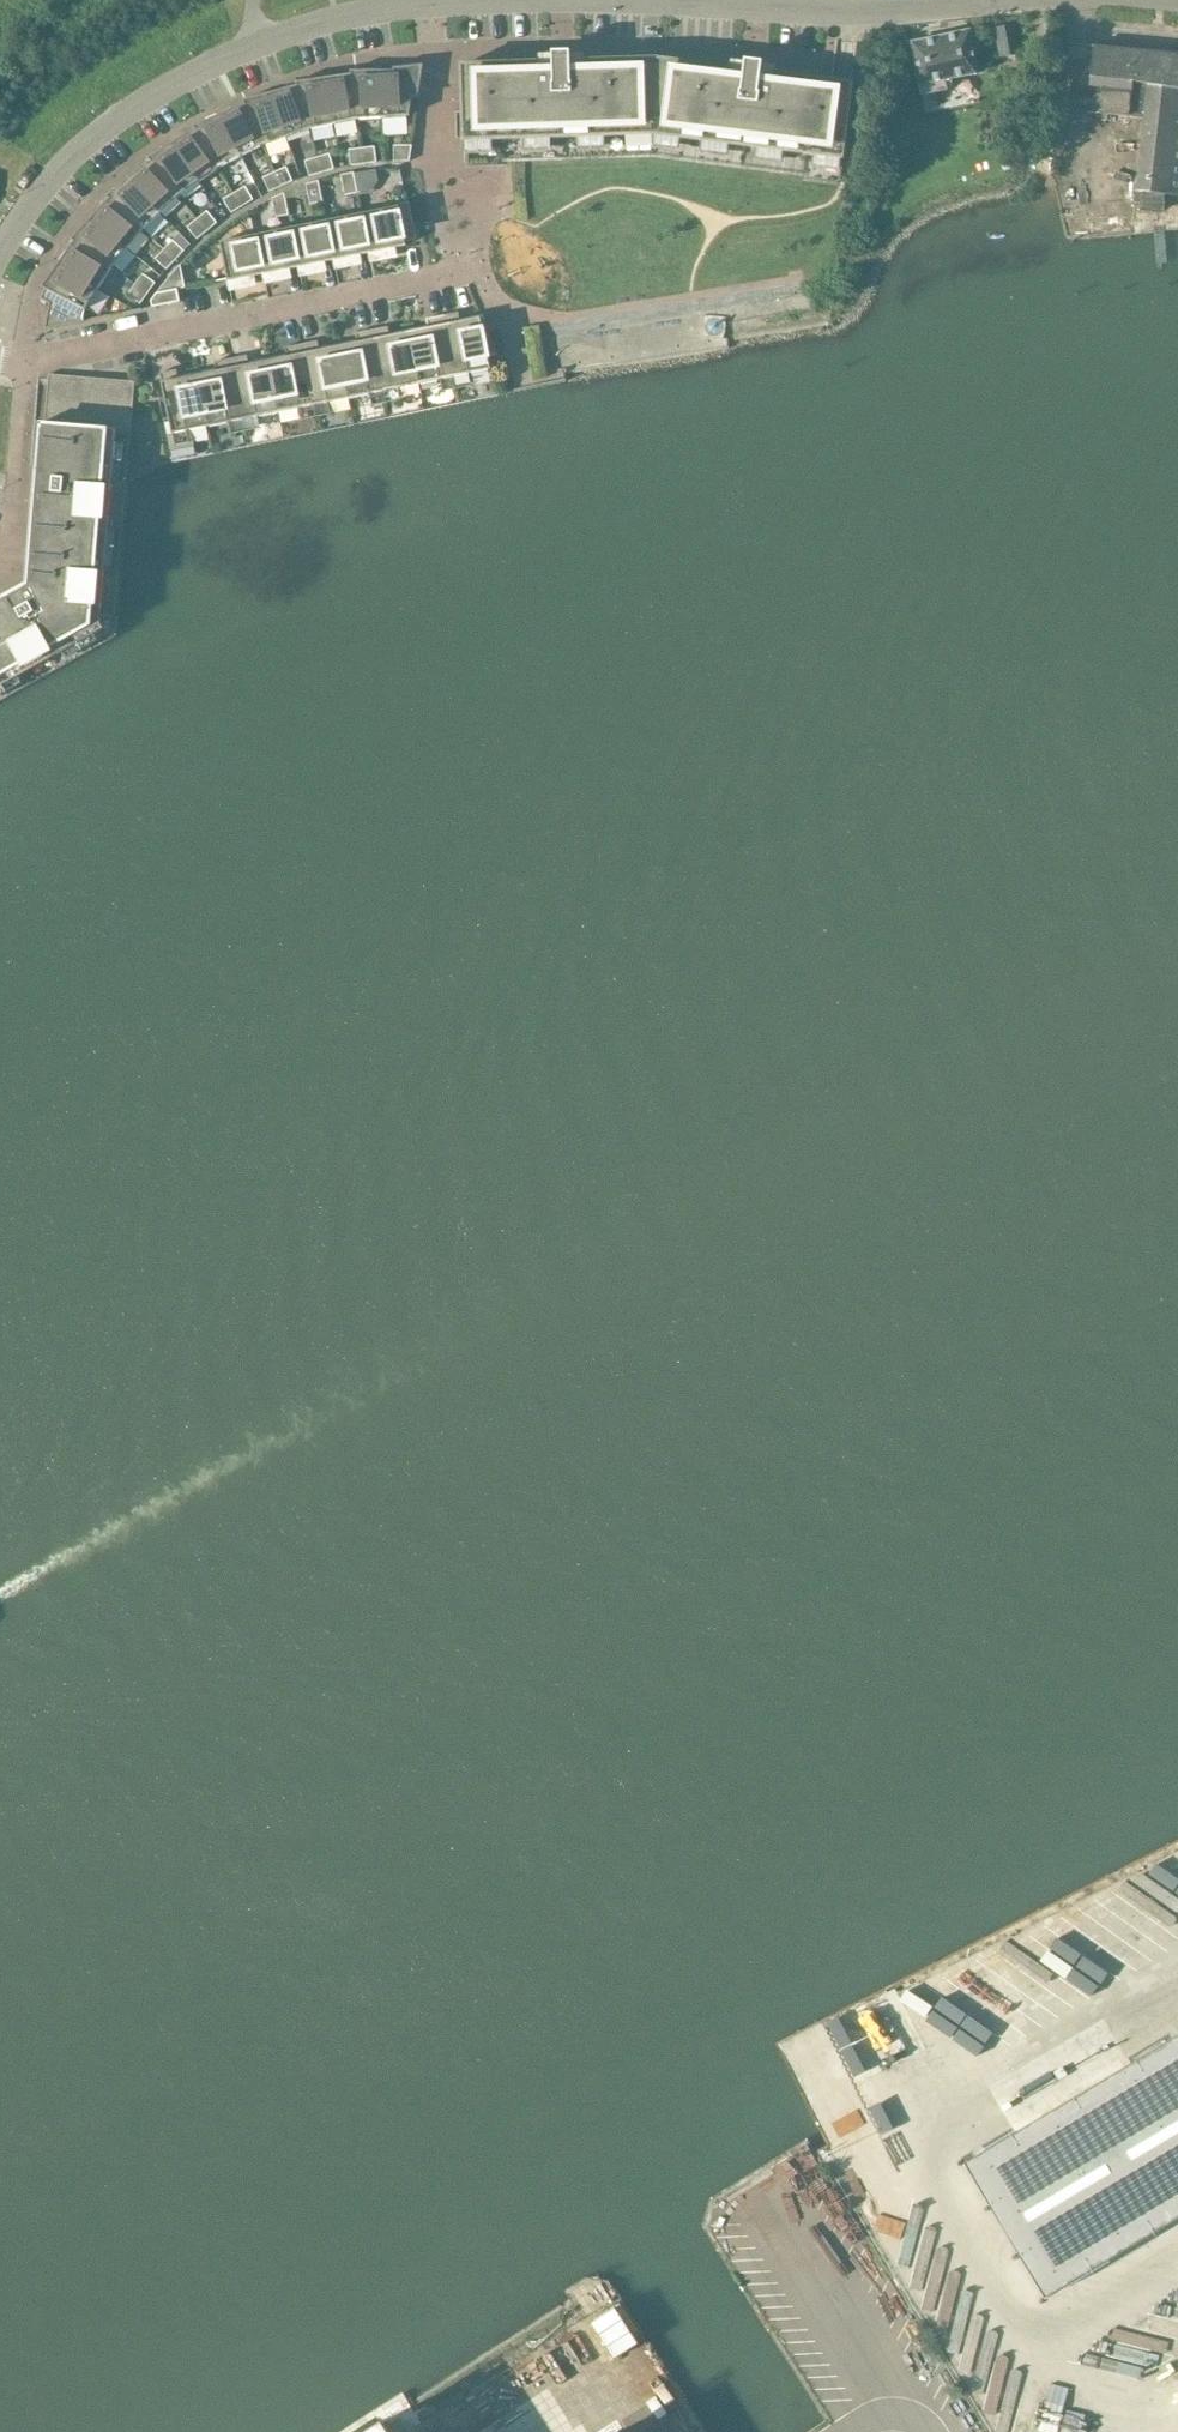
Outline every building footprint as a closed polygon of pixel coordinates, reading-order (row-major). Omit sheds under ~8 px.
[(1013,27),(995,30),(999,56),(1017,53),(1013,27)] [(968,33),(910,44),(918,86),(943,81),(944,86),(945,87),(952,86),(953,84),(952,79),(976,74),(968,33)] [(1088,111),(1145,118),(1137,190),(1177,195),(1177,56),(1093,48),(1088,111)] [(552,64),(461,66),(463,111),(463,112),(464,142),(654,137),(843,161),(851,85),(850,85),(848,84),(841,83),(831,82),(829,82),(760,73),(762,63),(754,62),(744,60),(742,70),(657,61),(571,63),(570,54),(552,54),(552,63),(552,64)] [(354,95),(358,120),(382,118),(379,71),(365,71),(365,73),(352,74),(354,95)] [(379,71),(382,118),(410,116),(412,97),(419,98),(422,72),(408,72),(408,71),(379,71)] [(328,95),(334,125),(358,120),(354,95),(352,74),(325,78),(328,95)] [(300,95),(310,129),(334,125),(328,95),(325,78),(310,80),(310,82),(298,85),(300,95)] [(272,95),(287,137),(310,129),(300,95),(298,85),(271,93),(272,95)] [(245,104),(264,146),(287,137),(272,95),(271,93),(257,97),(257,99),(245,104)] [(220,115),(241,157),(264,146),(245,104),(220,115)] [(196,129),(220,168),(241,157),(220,115),(206,120),(207,122),(196,129)] [(173,143),(200,182),(220,168),(196,129),(173,143)] [(151,161),(179,196),(200,182),(173,143),(160,151),(161,153),(151,161)] [(410,161),(412,145),(394,146),(394,161),(410,161)] [(362,148),(364,164),(377,162),(375,146),(362,148)] [(351,166),(364,164),(362,148),(349,150),(351,166)] [(318,157),(322,172),(334,169),(330,154),(318,157)] [(309,176),(322,172),(318,157),(305,161),(309,176)] [(129,178),(161,213),(179,196),(151,161),(129,178)] [(275,172),(281,187),(293,181),(287,167),(275,172)] [(269,192),(281,187),(275,172),(263,177),(269,192)] [(358,193),(354,172),(341,175),(345,195),(358,193)] [(110,198),(143,230),(161,213),(129,178),(118,187),(119,189),(110,198)] [(323,202),(319,181),(306,184),(310,204),(323,202)] [(235,193),(243,206),(254,200),(246,186),(235,193)] [(232,213),(243,206),(235,193),(223,199),(232,213)] [(289,215),(285,193),(273,198),(277,217),(289,215)] [(143,230),(110,198),(91,219),(128,248),(143,230)] [(370,252),(369,253),(371,261),(391,257),(389,249),(406,245),(404,235),(413,233),(407,205),(362,214),(370,252)] [(207,231),(217,223),(207,210),(197,219),(207,231)] [(335,260),(334,260),(336,268),(355,264),(354,256),(369,253),(370,252),(362,214),(327,221),(335,260)] [(207,231),(197,219),(197,218),(187,227),(197,239),(207,231)] [(75,241),(112,268),(128,248),(91,219),(81,229),(82,231),(75,241)] [(300,267),(299,267),(300,275),(320,271),(319,263),(334,260),(335,260),(327,221),(292,228),(300,267)] [(264,274),(263,274),(265,282),(285,278),(283,270),(299,267),(300,267),(292,228),(256,235),(264,274)] [(173,240),(164,249),(175,260),(184,250),(191,245),(179,233),(173,240)] [(248,277),(263,274),(264,274),(256,235),(220,242),(230,289),(250,285),(248,277)] [(59,264),(99,288),(112,268),(75,241),(59,264)] [(164,249),(155,259),(167,269),(175,260),(164,249)] [(86,310),(99,288),(59,264),(50,276),(52,277),(40,299),(50,304),(45,330),(85,321),(84,320),(83,320),(85,310),(86,310)] [(156,294),(178,290),(185,288),(181,265),(172,274),(161,287),(156,294)] [(143,274),(135,284),(148,293),(156,283),(143,274)] [(141,304),(148,293),(135,284),(128,295),(141,304)] [(180,302),(178,290),(156,294),(151,301),(153,307),(180,302)] [(442,316),(455,377),(491,369),(488,356),(497,354),(497,355),(499,355),(482,317),(461,322),(459,312),(442,316)] [(409,332),(420,384),(455,377),(442,316),(426,319),(428,328),(409,332)] [(372,330),(384,391),(420,384),(409,332),(390,336),(388,327),(372,330)] [(339,346),(349,398),(384,391),(372,330),(356,333),(358,343),(339,346)] [(301,344),(314,405),(349,398),(339,346),(320,350),(318,341),(301,344)] [(268,361),(279,412),(314,405),(301,344),(285,347),(287,357),(268,361)] [(231,358),(244,419),(279,412),(268,361),(249,364),(248,355),(231,358)] [(198,375),(208,427),(244,419),(231,358),(215,362),(217,371),(198,375)] [(172,434),(208,427),(198,375),(179,379),(177,369),(160,373),(172,434)] [(24,670),(26,673),(54,657),(52,654),(96,630),(97,616),(115,617),(135,381),(49,374),(41,469),(37,469),(35,492),(39,492),(31,582),(8,595),(10,599),(0,605),(0,683),(24,670)] [(965,2164),(1045,2298),(1177,2218),(1177,2036),(965,2164)] [(343,2431),(386,2431),(373,2412),(343,2431)]
